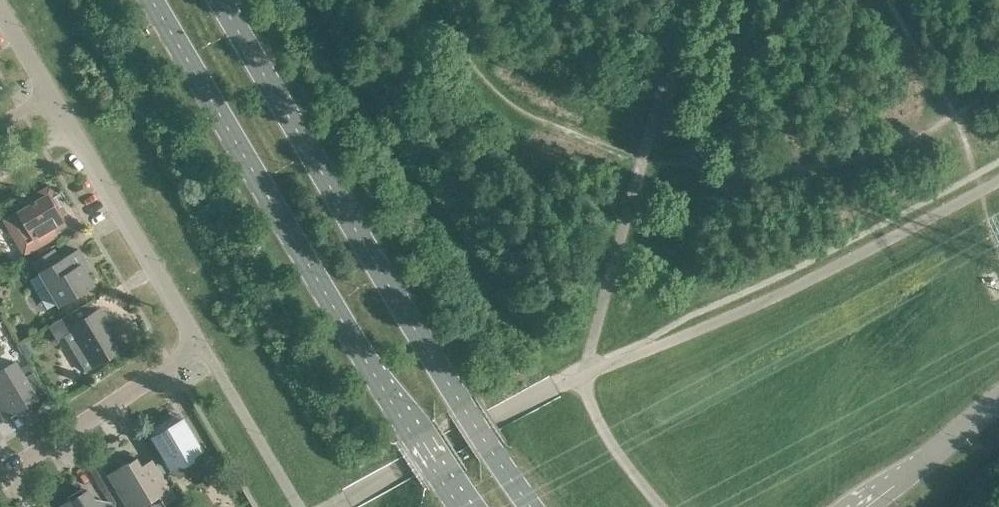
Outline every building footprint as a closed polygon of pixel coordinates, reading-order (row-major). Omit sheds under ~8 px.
[(49,186),(29,198),(32,203),(6,219),(17,238),(15,239),(25,255),(57,236),(54,231),(65,225),(54,207),(59,204),(49,186)] [(33,261),(59,305),(94,285),(82,265),(86,263),(78,249),(60,260),(53,249),(33,261)] [(73,330),(81,343),(109,327),(99,309),(100,309),(100,308),(78,321),(72,311),(48,326),(57,340),(58,340),(57,339),(73,330)] [(122,348),(109,327),(81,343),(94,365),(92,365),(93,366),(124,348),(123,347),(122,348)] [(29,341),(21,346),(27,356),(35,351),(29,341)] [(2,413),(18,403),(21,408),(37,399),(37,398),(45,393),(33,372),(24,377),(15,361),(0,371),(0,410),(2,413)] [(182,420),(154,437),(171,466),(178,462),(183,464),(192,459),(193,454),(200,450),(182,420)] [(175,496),(154,460),(154,459),(154,458),(141,466),(137,459),(137,458),(136,457),(107,475),(108,476),(111,474),(130,506),(140,506),(159,496),(164,504),(176,497),(176,496),(175,496)] [(60,506),(98,506),(88,491),(60,506)]
